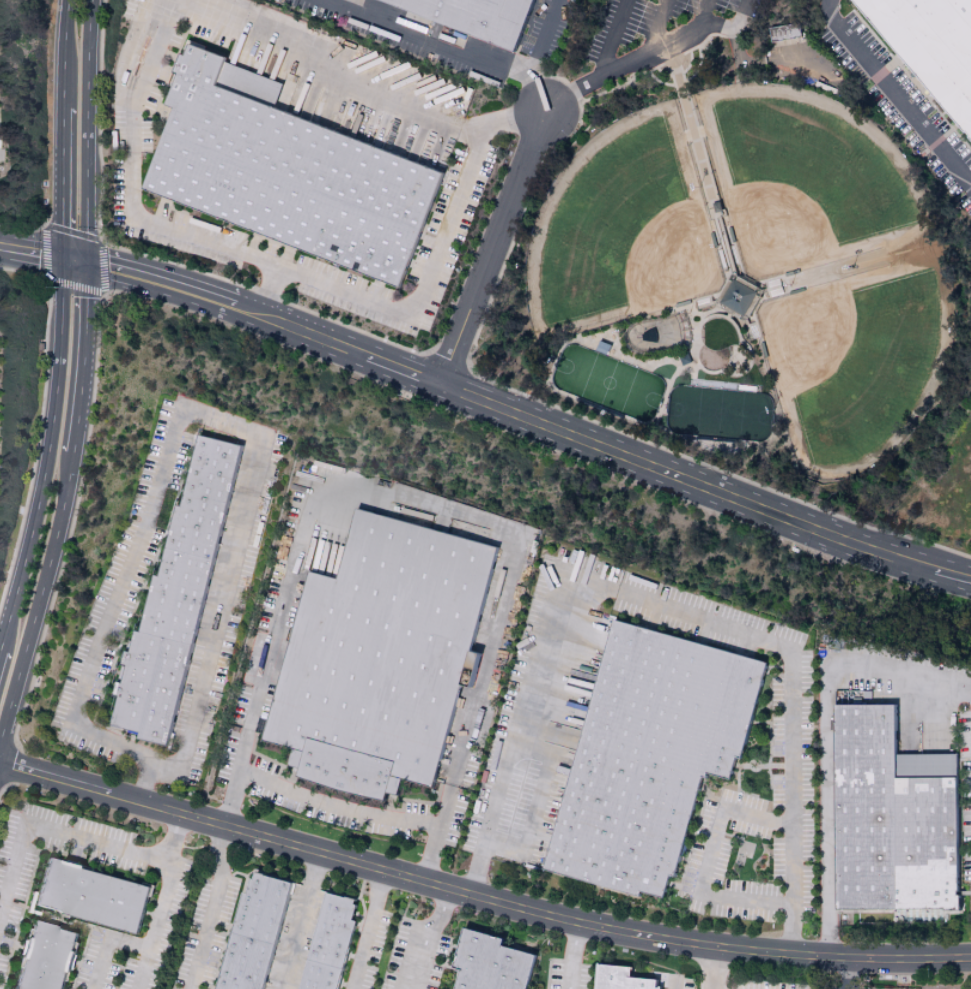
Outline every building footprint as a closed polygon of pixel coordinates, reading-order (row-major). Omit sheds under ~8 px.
[(516,54),(378,0),(536,0),(516,54)] [(970,141),(852,0),(970,0),(970,141)] [(145,190),(176,110),(167,106),(179,75),(176,74),(183,55),(186,56),(191,44),(228,59),(227,63),(284,85),(276,108),(446,174),(401,289),(376,280),(145,190)] [(113,726),(120,698),(115,697),(119,682),(123,683),(127,668),(122,667),(126,651),(131,652),(136,631),(142,633),(156,576),(161,578),(179,507),(183,508),(201,436),(243,447),(168,747),(140,740),(142,733),(113,726)] [(264,742),(312,572),(340,580),(359,509),(501,549),(433,789),(403,781),(399,796),(388,794),(386,802),(364,797),(341,792),(320,785),(299,778),(301,770),(291,767),(295,751),(264,742)] [(545,872),(615,621),(768,664),(742,759),(737,758),(730,780),(708,774),(707,779),(704,778),(676,878),(671,877),(665,900),(643,894),(641,899),(545,872)] [(833,706),(897,705),(897,755),(958,755),(959,912),(944,912),(944,910),(837,911),(836,868),(834,868),(833,706)] [(34,907),(51,911),(51,913),(71,919),(72,917),(139,935),(149,897),(152,898),(155,887),(143,883),(143,885),(94,872),(95,870),(56,859),(55,861),(47,858),(34,907)] [(218,988),(264,988),(292,884),(266,877),(267,875),(257,873),(255,879),(252,879),(248,894),(244,893),(218,988)] [(357,922),(339,988),(301,988),(327,894),(347,899),(347,897),(356,900),(355,905),(358,906),(353,922),(357,922)] [(31,930),(28,929),(17,969),(19,970),(14,988),(65,988),(67,982),(69,983),(80,944),(78,943),(80,934),(33,922),(31,930)] [(455,969),(462,971),(457,988),(529,988),(538,956),(504,947),(506,940),(466,929),(455,969)] [(662,988),(658,988),(658,981),(633,978),(633,968),(600,965),(598,988),(662,988)]
